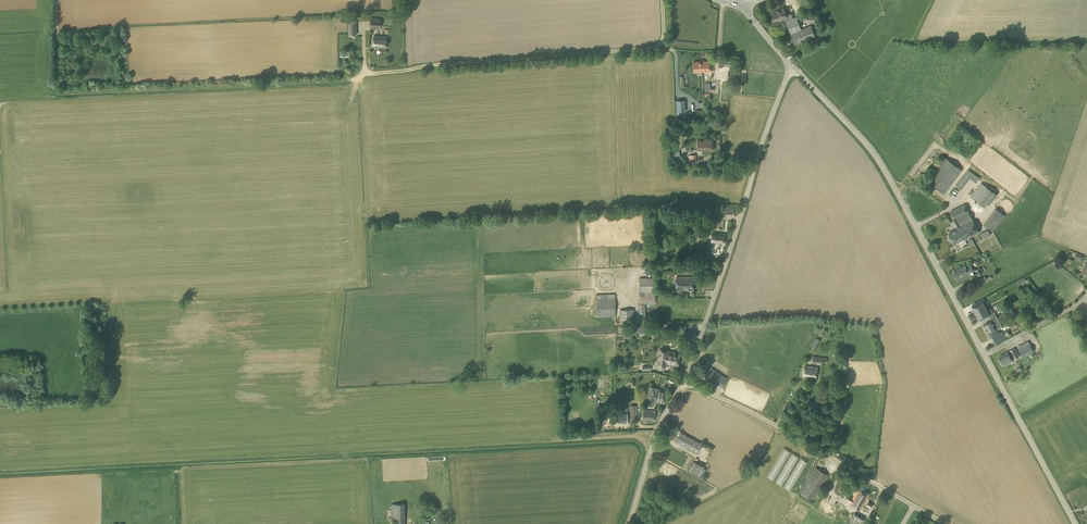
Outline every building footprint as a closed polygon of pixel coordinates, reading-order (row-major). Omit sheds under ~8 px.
[(788,20),(783,8),(770,14),(774,24),(785,19),(795,45),(815,37),(811,26),(801,30),(796,17),(788,20)] [(380,30),(380,19),(371,18),(370,29),(380,30)] [(386,48),(386,37),(373,36),(373,47),(386,48)] [(693,72),(702,72),(701,62),(693,63),(693,72)] [(740,81),(741,73),(728,72),(728,80),(740,81)] [(685,100),(676,101),(676,112),(685,111),(685,100)] [(967,134),(956,140),(960,147),(965,144),(967,147),(965,148),(967,152),(975,148),(967,134)] [(698,151),(713,150),(712,141),(697,142),(698,151)] [(944,194),(962,171),(945,157),(927,180),(944,194)] [(968,170),(956,186),(959,189),(969,176),(977,182),(980,178),(968,170)] [(981,199),(988,188),(981,183),(971,197),(985,207),(988,204),(981,199)] [(969,212),(965,204),(950,212),(953,216),(951,217),(957,229),(948,234),(954,245),(964,239),(965,240),(979,233),(973,220),(960,227),(956,219),(969,212)] [(993,232),(1005,216),(995,208),(983,224),(993,232)] [(723,245),(725,234),(712,232),(711,244),(723,245)] [(967,269),(965,266),(952,273),(956,280),(969,273),(973,271),(971,266),(967,269)] [(1019,285),(1027,281),(1024,276),(1016,280),(1019,285)] [(693,291),(693,277),(676,277),(676,291),(693,291)] [(653,292),(653,278),(640,278),(639,292),(639,304),(638,304),(639,324),(646,323),(645,303),(655,304),(655,292),(653,292)] [(616,316),(615,294),(608,294),(595,295),(596,317),(616,316)] [(985,306),(987,305),(985,300),(984,299),(971,305),(975,312),(980,309),(980,311),(981,310),(983,309),(982,308),(985,306)] [(987,311),(985,306),(982,308),(983,309),(981,310),(980,311),(980,309),(975,312),(979,319),(992,312),(990,309),(987,311)] [(620,324),(634,324),(633,310),(619,310),(620,324)] [(1008,324),(1003,314),(999,316),(999,315),(991,319),(991,320),(984,324),(996,345),(1003,340),(997,330),(1008,324)] [(694,341),(695,332),(684,330),(683,339),(694,341)] [(816,349),(821,340),(815,338),(811,347),(816,349)] [(1023,358),(1034,352),(1030,344),(1027,346),(1019,350),(1023,358)] [(1019,357),(1015,348),(1010,351),(1012,354),(1010,355),(1008,352),(999,357),(1003,365),(1004,365),(1005,366),(1010,363),(1009,362),(1019,357)] [(665,364),(667,352),(668,350),(660,349),(657,367),(665,368),(665,364)] [(667,352),(665,364),(678,366),(680,354),(667,352)] [(720,385),(726,377),(707,364),(702,372),(720,385)] [(816,381),(818,367),(805,366),(803,379),(816,381)] [(663,404),(666,392),(657,390),(657,389),(649,387),(646,400),(654,402),(654,401),(663,404)] [(622,413),(622,410),(611,411),(612,422),(628,422),(628,413),(622,413)] [(654,422),(655,411),(643,410),(642,421),(654,422)] [(721,429),(726,418),(709,411),(707,414),(714,417),(712,421),(714,422),(713,426),(721,429)] [(702,444),(683,434),(681,439),(677,437),(675,442),(697,454),(702,444)] [(692,460),(688,470),(698,474),(702,464),(692,460)] [(813,500),(828,475),(815,467),(800,492),(813,500)] [(872,505),(865,501),(869,495),(858,489),(849,505),(860,511),(864,504),(870,508),(872,505)] [(826,502),(822,511),(838,518),(844,504),(832,498),(830,504),(826,502)] [(404,504),(391,504),(392,517),(395,517),(396,523),(405,523),(405,516),(404,504)] [(865,518),(855,512),(849,522),(852,523),(861,523),(865,518)]
